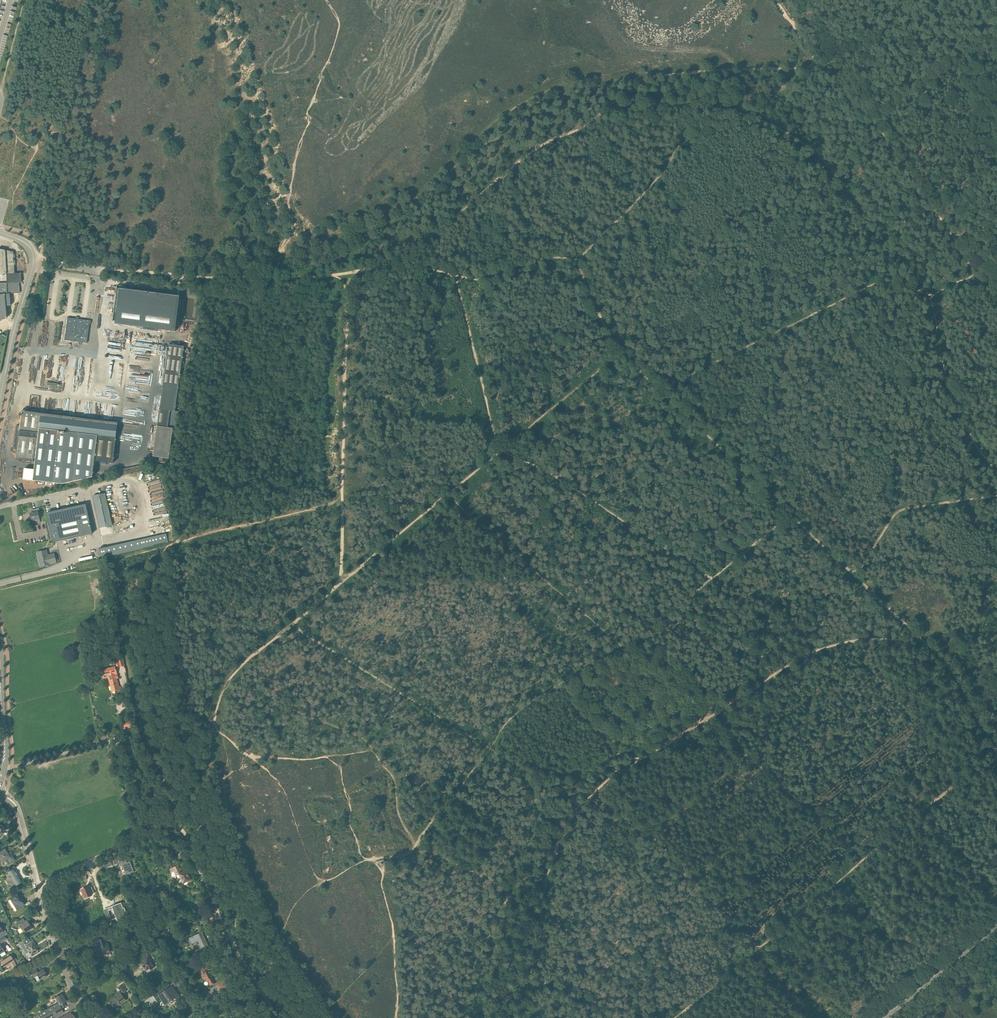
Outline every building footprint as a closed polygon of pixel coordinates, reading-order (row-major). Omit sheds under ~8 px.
[(10,251),(5,250),(6,258),(6,274),(14,274),(14,273),(13,252),(10,251)] [(14,274),(6,274),(6,283),(7,283),(21,282),(21,280),(21,274),(21,273),(14,273),(14,274)] [(18,292),(17,282),(7,283),(7,293),(9,293),(18,292)] [(144,289),(144,291),(117,288),(114,312),(117,312),(115,324),(176,331),(180,296),(166,294),(166,291),(144,289)] [(5,306),(10,305),(9,293),(7,293),(0,294),(0,306),(5,306)] [(64,340),(87,343),(90,321),(67,318),(64,340)] [(175,411),(184,346),(169,344),(168,349),(167,349),(167,353),(164,352),(163,359),(166,359),(165,367),(162,367),(161,373),(164,374),(163,379),(164,379),(157,426),(155,439),(153,456),(153,460),(168,463),(168,458),(169,458),(173,429),(173,427),(175,427),(177,415),(175,415),(176,411),(175,411)] [(113,463),(118,422),(22,411),(21,412),(22,412),(21,426),(16,425),(13,453),(17,454),(17,457),(36,460),(34,469),(25,468),(23,479),(33,480),(62,484),(93,477),(95,461),(113,463)] [(105,493),(93,496),(100,527),(112,525),(112,524),(114,524),(113,520),(111,520),(105,493)] [(31,520),(32,525),(41,523),(38,508),(32,509),(33,512),(23,514),(24,522),(31,520)] [(92,534),(88,514),(49,522),(47,513),(47,512),(47,513),(53,542),(92,534)] [(140,539),(142,548),(159,545),(169,542),(166,533),(140,539)] [(106,547),(99,549),(101,558),(108,556),(106,547)] [(40,566),(50,564),(56,562),(54,554),(48,555),(47,550),(37,552),(40,566)] [(116,667),(124,666),(122,659),(115,661),(116,667)] [(115,666),(101,670),(103,679),(108,678),(109,683),(110,683),(112,692),(121,689),(120,686),(118,687),(116,674),(117,674),(115,666)] [(125,713),(123,714),(125,722),(127,722),(127,725),(128,726),(127,726),(128,733),(134,731),(134,730),(133,724),(130,725),(128,713),(125,713)] [(6,852),(5,849),(0,852),(0,859),(2,861),(7,858),(10,862),(14,859),(10,853),(8,855),(6,852)] [(120,858),(113,860),(115,865),(119,863),(121,866),(122,865),(125,872),(130,871),(130,873),(131,872),(132,873),(134,872),(130,861),(128,862),(128,863),(127,863),(125,859),(121,861),(120,858)] [(179,865),(169,869),(171,873),(172,872),(174,877),(176,876),(180,874),(183,883),(186,882),(191,879),(186,870),(183,872),(179,865)] [(16,885),(21,882),(16,874),(15,875),(14,873),(15,873),(13,869),(8,872),(9,873),(6,875),(7,877),(4,879),(8,885),(10,885),(11,885),(12,886),(13,886),(16,884),(16,885)] [(89,887),(82,890),(85,898),(92,895),(92,893),(93,893),(91,887),(90,888),(89,887)] [(12,898),(10,899),(15,906),(13,908),(15,911),(17,909),(17,910),(24,905),(22,902),(23,900),(21,897),(19,897),(17,894),(15,896),(12,898)] [(200,899),(195,902),(198,907),(199,908),(204,906),(200,899)] [(120,902),(111,906),(112,908),(115,907),(116,910),(113,911),(117,921),(126,917),(125,914),(126,914),(124,907),(123,907),(120,902)] [(28,919),(27,920),(25,921),(23,918),(18,921),(20,924),(19,925),(24,933),(27,930),(28,931),(32,929),(29,924),(31,923),(28,919)] [(102,925),(100,920),(91,923),(93,929),(102,925)] [(191,937),(189,938),(192,943),(194,943),(198,940),(202,948),(204,948),(208,945),(202,932),(201,932),(196,935),(191,937)] [(23,940),(19,943),(26,956),(30,954),(31,955),(38,950),(35,944),(33,941),(31,942),(28,937),(23,940)] [(99,946),(95,947),(99,957),(112,952),(108,943),(107,943),(104,937),(97,940),(99,946)] [(16,966),(14,960),(16,959),(12,954),(11,955),(0,962),(3,967),(9,963),(11,967),(8,968),(10,972),(17,968),(15,966),(16,966)] [(148,954),(140,960),(142,962),(141,963),(146,970),(150,968),(151,970),(155,967),(150,962),(151,961),(153,960),(148,954)] [(200,969),(199,970),(203,978),(205,977),(208,982),(209,981),(211,985),(214,983),(212,979),(213,978),(209,969),(210,969),(209,965),(200,969)] [(40,980),(47,976),(43,969),(37,972),(36,969),(30,971),(33,977),(37,975),(40,980)] [(183,977),(172,983),(173,986),(182,981),(182,983),(184,982),(184,980),(185,980),(183,977)] [(218,986),(221,992),(229,987),(224,980),(219,984),(220,985),(218,986)] [(47,981),(35,988),(38,993),(42,991),(44,995),(46,994),(47,995),(52,993),(51,991),(54,990),(54,989),(55,988),(53,984),(52,985),(51,983),(48,985),(47,984),(48,984),(47,981)] [(167,985),(153,995),(160,1005),(162,1008),(167,1004),(166,1003),(170,1001),(171,1003),(179,998),(180,997),(178,995),(177,994),(175,992),(173,987),(170,989),(167,985)] [(117,996),(110,1001),(115,1009),(119,1006),(119,1005),(126,1000),(123,996),(122,994),(124,992),(122,990),(120,992),(120,991),(116,994),(117,996)] [(64,1012),(62,1008),(66,1006),(64,1002),(66,1001),(62,994),(55,997),(58,1003),(57,1004),(57,1003),(51,1006),(57,1016),(64,1012)] [(216,1003),(211,1006),(215,1012),(220,1009),(216,1003)] [(57,1016),(51,1006),(38,1014),(40,1017),(53,1017),(57,1016)]
